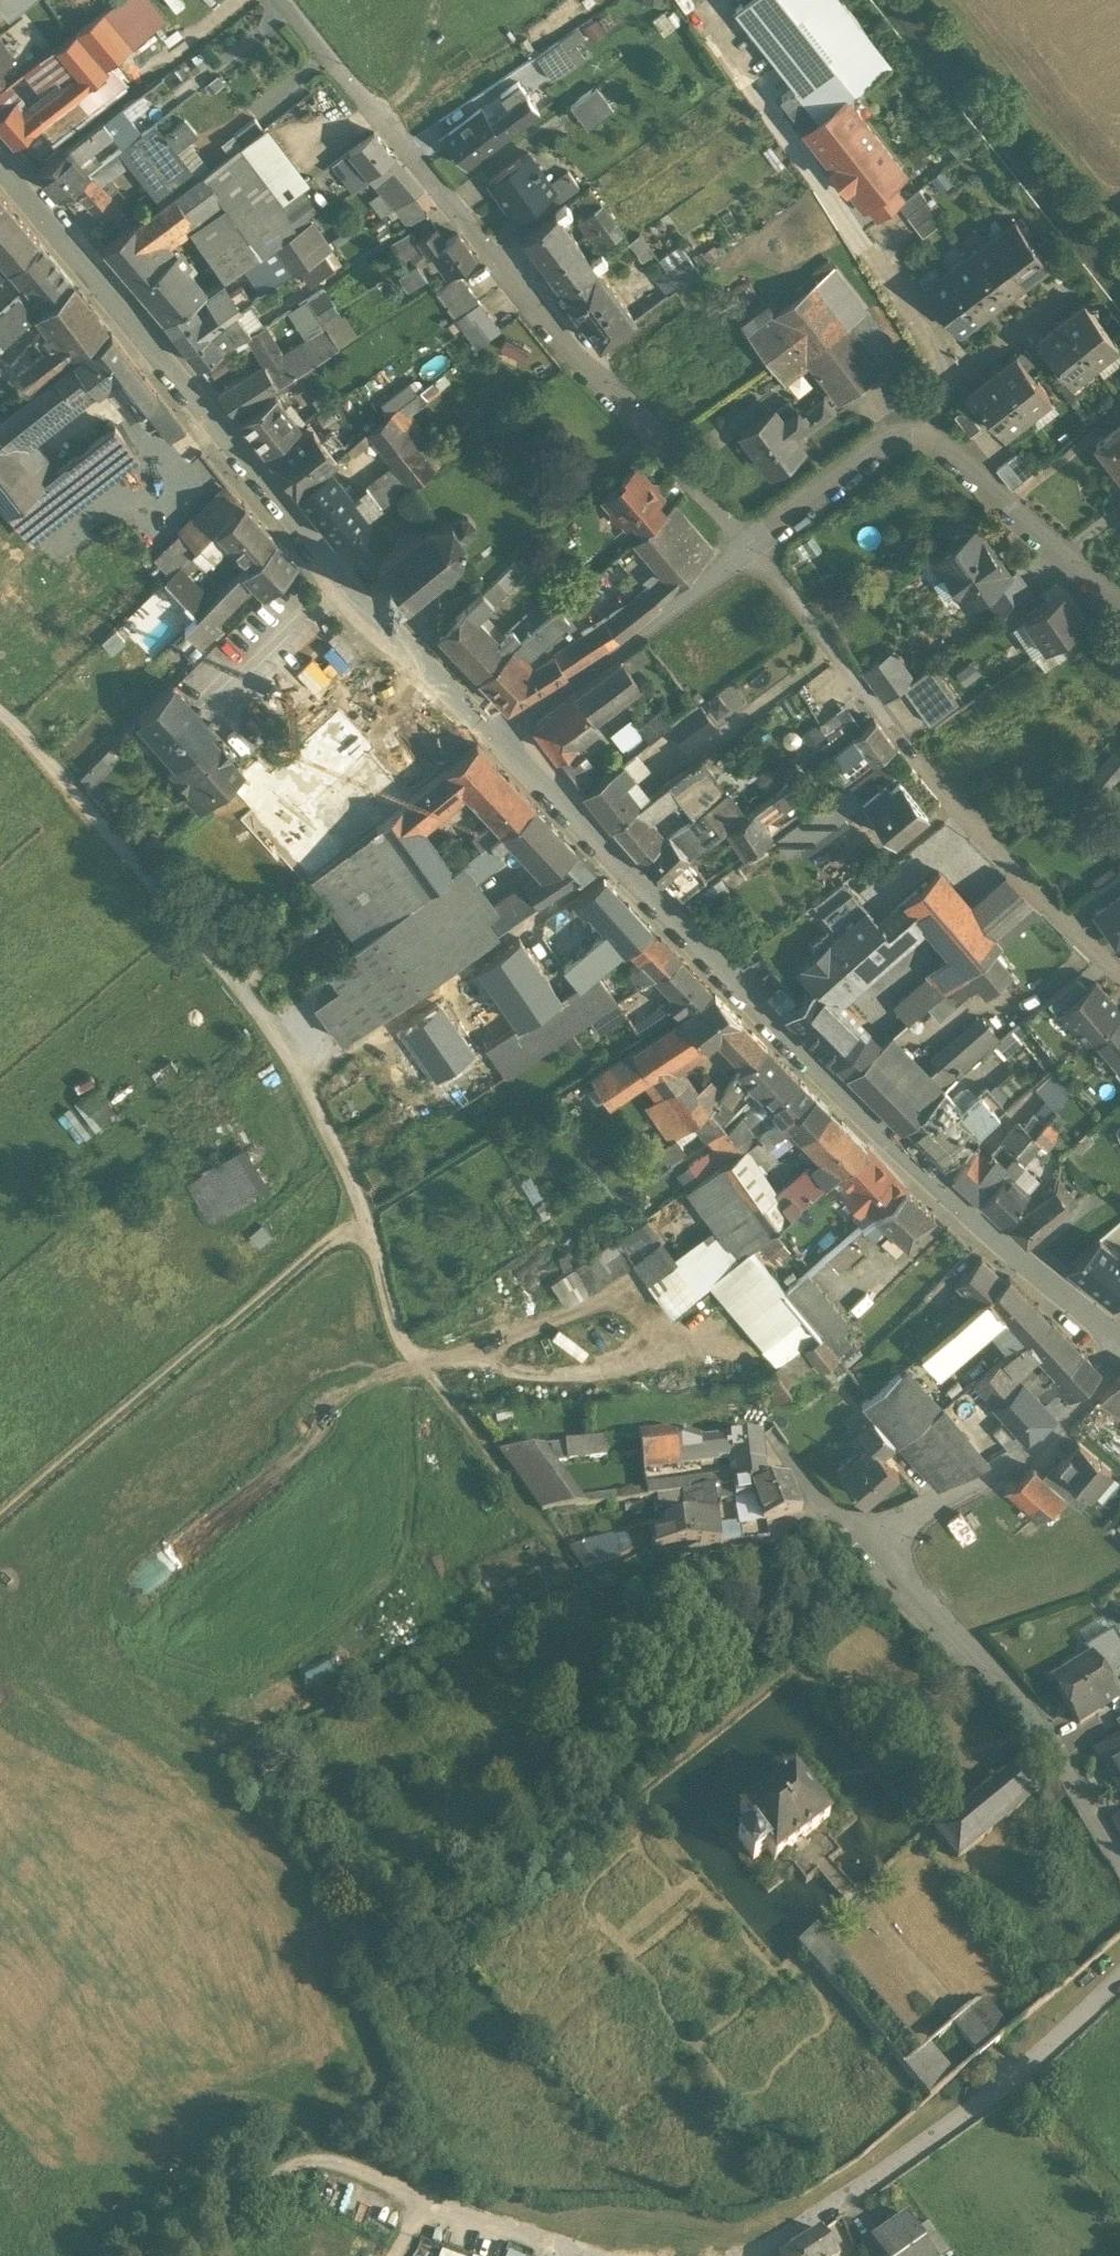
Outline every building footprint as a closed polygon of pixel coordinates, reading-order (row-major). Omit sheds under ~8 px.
[(14,18),(37,0),(0,0),(14,18)] [(111,1),(76,29),(106,64),(130,45),(131,45),(148,30),(125,0),(113,0),(112,1),(111,1)] [(153,0),(125,0),(148,30),(165,16),(153,0)] [(842,0),(744,0),(735,7),(794,81),(802,92),(817,111),(820,114),(844,95),(889,60),(842,0)] [(106,64),(76,29),(56,47),(78,74),(88,85),(109,68),(106,64)] [(537,55),(553,78),(585,57),(569,34),(537,55)] [(8,65),(5,61),(13,54),(0,37),(0,72),(8,65)] [(109,68),(88,85),(78,74),(70,80),(80,93),(79,94),(89,108),(121,83),(109,68)] [(162,74),(120,106),(130,117),(171,86),(162,74)] [(16,101),(0,115),(0,128),(15,145),(67,104),(79,94),(80,93),(70,80),(27,114),(16,101)] [(518,80),(495,97),(504,109),(490,118),(503,136),(541,109),(518,80)] [(780,92),(789,103),(802,92),(794,81),(780,92)] [(597,85),(571,104),(589,127),(614,109),(597,85)] [(802,92),(789,103),(803,122),(817,111),(802,92)] [(844,95),(820,114),(817,111),(803,122),(840,168),(853,157),(877,186),(891,175),(901,167),(844,95)] [(130,117),(120,106),(103,119),(113,131),(112,132),(114,134),(132,120),(130,117)] [(482,107),(444,135),(465,164),(503,136),(490,118),(482,107)] [(254,116),(233,132),(241,142),(262,126),(254,116)] [(164,134),(154,122),(141,132),(122,146),(120,148),(131,161),(130,162),(163,202),(175,193),(197,177),(175,148),(195,132),(185,118),(164,134)] [(103,119),(78,138),(87,150),(101,140),(112,132),(113,131),(103,119)] [(132,120),(114,134),(114,135),(122,146),(141,132),(132,120)] [(241,142),(283,198),(309,179),(266,122),(262,126),(241,142)] [(402,165),(374,130),(349,150),(372,178),(378,186),(390,177),(389,175),(402,165)] [(217,161),(195,132),(175,148),(197,177),(205,170),(217,161)] [(122,146),(114,135),(103,143),(112,154),(120,148),(122,146)] [(87,150),(78,138),(68,147),(77,158),(87,150)] [(103,143),(101,140),(87,150),(77,158),(88,172),(72,185),(93,209),(111,194),(101,183),(130,162),(131,161),(120,148),(112,154),(103,143)] [(283,198),(241,142),(217,161),(205,170),(243,226),(245,224),(277,202),(283,198)] [(68,147),(37,170),(44,179),(58,195),(72,185),(88,172),(77,158),(68,147)] [(349,150),(334,160),(355,190),(372,178),(349,150)] [(528,152),(489,180),(514,216),(537,200),(554,188),(554,187),(528,152)] [(863,197),(877,186),(853,157),(840,168),(863,197)] [(423,188),(402,164),(402,165),(389,175),(390,177),(408,197),(412,195),(423,188)] [(243,226),(205,170),(197,177),(175,193),(191,216),(189,217),(211,248),(227,237),(243,226)] [(571,175),(554,187),(554,188),(537,200),(544,211),(579,186),(571,175)] [(907,196),(891,175),(877,186),(863,197),(879,218),(898,203),(907,196)] [(589,186),(575,196),(584,208),(597,198),(589,186)] [(919,187),(898,203),(906,213),(927,198),(919,187)] [(163,202),(133,224),(151,246),(189,217),(191,216),(175,193),(163,202)] [(425,213),(412,195),(408,197),(399,203),(394,206),(398,212),(407,224),(425,213)] [(0,196),(0,258),(9,268),(10,270),(39,243),(0,196)] [(927,198),(906,213),(914,224),(935,209),(927,198)] [(555,211),(562,220),(573,211),(567,202),(555,211)] [(621,230),(601,202),(578,220),(598,247),(621,230)] [(394,206),(389,210),(393,216),(398,212),(394,206)] [(935,209),(914,224),(922,234),(943,219),(935,209)] [(562,220),(555,211),(523,235),(547,267),(579,244),(562,220)] [(1034,243),(1015,218),(991,235),(1026,281),(1050,264),(1034,243)] [(246,264),(244,266),(262,293),(330,247),(312,219),(264,252),(246,264)] [(133,224),(104,248),(122,270),(151,246),(133,224)] [(264,252),(245,224),(243,226),(227,237),(246,264),(264,252)] [(445,240),(435,225),(417,237),(427,252),(430,250),(445,240)] [(411,264),(426,253),(427,252),(417,237),(410,228),(397,237),(411,264)] [(445,240),(430,250),(433,254),(448,275),(475,257),(457,233),(445,240)] [(630,242),(645,262),(656,253),(641,233),(630,242)] [(1034,243),(1050,264),(1063,254),(1046,233),(1034,243)] [(1026,281),(991,235),(968,253),(1003,298),(1026,281)] [(246,264),(227,237),(211,248),(230,275),(244,266),(246,264)] [(10,270),(30,293),(23,299),(19,295),(0,312),(0,347),(40,312),(43,309),(73,283),(39,243),(10,270)] [(579,244),(547,267),(563,289),(560,291),(573,308),(608,282),(597,267),(590,259),(579,244)] [(175,253),(164,262),(151,246),(122,270),(164,319),(165,319),(193,300),(204,293),(206,291),(175,253)] [(1003,298),(968,253),(947,269),(981,315),(1003,298)] [(675,281),(679,286),(701,270),(689,255),(668,270),(666,268),(655,276),(664,288),(675,281)] [(835,267),(828,259),(816,268),(822,277),(833,269),(835,267)] [(441,279),(427,260),(419,265),(432,285),(441,279)] [(822,277),(816,281),(848,323),(865,310),(833,269),(822,277)] [(981,315),(947,269),(925,285),(959,331),(981,315)] [(461,275),(438,289),(458,317),(481,301),(461,275)] [(206,291),(204,293),(212,306),(202,313),(193,300),(165,319),(164,319),(185,350),(237,312),(237,311),(241,308),(230,294),(231,294),(222,280),(206,291)] [(664,288),(649,299),(653,305),(679,286),(675,281),(664,288)] [(816,281),(775,312),(769,304),(742,324),(781,375),(805,356),(838,399),(881,366),(848,323),(816,281)] [(608,282),(573,308),(599,343),(634,318),(608,282)] [(107,328),(73,283),(43,309),(40,312),(53,330),(45,338),(51,347),(33,362),(44,375),(107,328)] [(253,300),(243,286),(231,294),(230,294),(241,308),(253,300)] [(322,320),(339,309),(324,286),(307,297),(321,318),(322,320)] [(311,324),(321,318),(307,297),(299,303),(311,324)] [(1118,343),(1084,300),(1060,319),(1094,362),(1118,343)] [(481,301),(458,317),(479,344),(501,327),(481,301)] [(328,328),(339,345),(357,334),(344,312),(342,314),(339,309),(322,320),(328,328)] [(237,312),(185,350),(197,364),(233,340),(250,332),(237,312)] [(1060,319),(1037,337),(1070,380),(1094,362),(1060,319)] [(339,345),(328,328),(318,335),(330,352),(339,345)] [(305,339),(318,359),(330,352),(318,335),(317,332),(305,339)] [(158,394),(111,334),(75,361),(98,392),(108,387),(129,416),(137,411),(158,394)] [(499,357),(523,365),(529,344),(505,337),(499,357)] [(305,339),(304,338),(296,343),(297,345),(310,365),(318,359),(305,339)] [(297,345),(220,394),(234,413),(310,365),(297,345)] [(1049,396),(1016,353),(992,372),(1026,415),(1049,396)] [(38,438),(98,392),(75,361),(0,416),(0,431),(7,438),(30,443),(38,438)] [(33,362),(18,374),(29,387),(44,375),(33,362)] [(992,372),(969,390),(984,410),(1002,433),(1026,415),(992,372)] [(433,380),(420,389),(427,398),(439,388),(433,380)] [(402,403),(418,391),(412,382),(378,408),(384,417),(392,411),(402,403)] [(445,458),(410,412),(427,398),(420,389),(418,391),(402,403),(392,411),(411,435),(419,445),(435,465),(445,458)] [(984,410),(969,390),(958,398),(974,418),(984,410)] [(325,392),(313,400),(320,411),(332,403),(325,392)] [(185,429),(158,394),(137,411),(141,417),(148,413),(170,442),(185,429)] [(276,394),(239,418),(265,451),(300,425),(276,394)] [(782,419),(774,408),(742,432),(770,471),(802,447),(797,440),(836,411),(824,395),(801,412),(797,408),(782,419)] [(982,429),(964,406),(954,415),(972,437),(982,429)] [(411,435),(392,411),(384,417),(370,429),(374,435),(387,451),(411,435)] [(1095,440),(1119,472),(1119,420),(1095,440)] [(117,421),(56,464),(7,512),(32,542),(144,455),(117,421)] [(321,437),(312,426),(271,459),(295,490),(320,469),(337,456),(321,437)] [(321,437),(337,456),(347,447),(349,446),(334,427),(321,437)] [(349,446),(347,447),(352,453),(374,435),(370,429),(349,446)] [(7,512),(56,464),(48,453),(38,438),(30,443),(7,438),(0,431),(0,502),(7,512)] [(411,435),(387,451),(397,464),(419,445),(411,435)] [(419,445),(397,464),(412,483),(435,465),(419,445)] [(1015,449),(1004,457),(1022,480),(1032,472),(1015,449)] [(1022,480),(1004,457),(994,466),(1011,488),(1022,480)] [(412,483),(397,464),(382,475),(396,494),(412,483)] [(651,484),(636,468),(621,481),(623,484),(616,490),(615,488),(604,498),(613,509),(612,519),(623,520),(626,524),(633,518),(639,512),(641,514),(655,502),(656,485),(651,484)] [(352,498),(329,469),(298,493),(335,540),(367,516),(352,498)] [(367,516),(396,494),(382,475),(352,498),(367,516)] [(228,484),(180,529),(182,531),(197,547),(200,545),(244,502),(228,484)] [(244,502),(200,545),(207,552),(212,557),(229,541),(249,563),(275,537),(244,502)] [(655,502),(641,514),(639,512),(633,518),(644,530),(664,513),(655,502)] [(644,530),(633,540),(674,586),(677,587),(714,550),(674,504),(664,513),(644,530)] [(431,523),(378,565),(387,576),(373,586),(386,602),(400,592),(408,602),(460,560),(465,539),(474,532),(474,525),(468,517),(461,516),(452,523),(431,523)] [(976,527),(971,531),(962,529),(953,535),(951,545),(941,552),(962,582),(955,587),(966,603),(983,591),(1008,574),(1008,573),(976,527)] [(182,531),(154,558),(169,574),(180,563),(191,553),(197,547),(182,531)] [(296,559),(275,537),(249,563),(218,594),(229,605),(255,580),(265,590),(296,559)] [(207,552),(200,545),(197,547),(191,553),(198,560),(207,552)] [(543,573),(525,551),(516,559),(529,575),(534,581),(543,573)] [(516,559),(497,578),(507,589),(510,593),(529,575),(516,559)] [(213,599),(180,563),(169,574),(164,579),(188,604),(198,614),(213,599)] [(1034,594),(1016,568),(1008,573),(1008,574),(983,591),(1001,616),(1034,594)] [(497,578),(466,606),(477,618),(507,589),(497,578)] [(565,598),(563,600),(570,609),(574,613),(595,594),(585,582),(565,598)] [(647,588),(624,606),(529,667),(544,684),(567,670),(610,642),(660,604),(647,588)] [(1064,588),(1024,616),(1034,630),(1023,638),(1034,654),(1085,618),(1064,588)] [(559,591),(536,607),(544,617),(549,613),(563,600),(565,598),(559,591)] [(198,614),(185,627),(196,639),(215,621),(215,620),(229,605),(218,594),(213,599),(198,614)] [(563,600),(549,613),(559,626),(568,618),(564,614),(570,609),(563,600)] [(175,617),(185,627),(198,614),(188,604),(175,617)] [(477,618),(466,606),(438,633),(478,676),(510,646),(519,638),(536,624),(527,614),(511,629),(511,630),(500,641),(477,618)] [(544,617),(536,607),(527,614),(536,624),(536,623),(544,617)] [(544,617),(536,623),(548,636),(559,626),(549,613),(544,617)] [(215,621),(196,639),(203,647),(222,628),(215,621)] [(519,638),(510,646),(478,676),(507,707),(544,684),(529,667),(519,657),(526,651),(528,653),(548,636),(536,623),(536,624),(519,638)] [(896,646),(862,670),(883,699),(903,685),(918,675),(896,646)] [(621,661),(576,694),(591,714),(637,681),(621,661)] [(918,675),(903,685),(929,721),(957,701),(931,666),(918,675)] [(212,726),(173,682),(139,716),(177,758),(208,730),(212,726)] [(576,694),(533,726),(556,755),(598,724),(591,714),(576,694)] [(672,723),(667,727),(685,751),(715,729),(698,705),(672,723)] [(816,725),(823,734),(846,717),(839,708),(816,725)] [(661,710),(640,727),(650,740),(667,727),(672,723),(661,710)] [(858,732),(855,734),(865,747),(874,759),(894,744),(875,719),(858,732)] [(826,737),(835,749),(855,734),(858,732),(849,721),(826,737)] [(243,768),(208,730),(177,758),(170,765),(190,787),(186,790),(200,806),(226,783),(243,768)] [(835,749),(832,751),(842,765),(851,758),(865,747),(855,734),(835,749)] [(535,804),(477,743),(446,768),(464,787),(494,819),(503,829),(534,805),(535,804)] [(1090,775),(1103,786),(1119,766),(1119,757),(1112,750),(1090,775)] [(101,753),(81,773),(91,783),(111,763),(101,753)] [(652,794),(633,808),(632,805),(612,823),(640,857),(662,839),(653,829),(657,826),(650,818),(678,794),(693,814),(718,796),(705,779),(713,773),(701,757),(671,779),(652,794)] [(859,770),(851,758),(842,765),(850,776),(859,770)] [(884,759),(850,783),(859,794),(891,767),(884,759)] [(595,779),(579,760),(567,769),(584,788),(595,779)] [(625,760),(610,768),(628,791),(623,795),(632,805),(633,808),(652,794),(625,760)] [(419,789),(404,801),(419,823),(464,787),(446,768),(419,789)] [(595,779),(584,788),(612,823),(632,805),(623,795),(628,791),(610,768),(595,779)] [(894,772),(862,798),(863,800),(895,838),(927,811),(894,772)] [(799,795),(789,782),(773,793),(783,807),(799,795)] [(859,794),(850,783),(840,790),(853,807),(863,800),(862,798),(859,794)] [(718,796),(693,814),(684,821),(703,843),(714,835),(727,826),(743,815),(726,790),(718,796)] [(853,807),(840,790),(830,797),(843,814),(853,807)] [(743,815),(727,826),(744,851),(771,832),(763,821),(783,807),(773,793),(743,815)] [(830,797),(796,821),(809,838),(810,841),(844,816),(843,814),(830,797)] [(419,823),(404,801),(376,823),(424,889),(452,868),(419,823)] [(575,847),(534,805),(503,829),(490,839),(497,849),(511,837),(530,857),(540,849),(554,864),(575,847)] [(494,819),(456,846),(465,858),(490,839),(503,829),(494,819)] [(703,843),(684,821),(668,834),(687,855),(703,843)] [(809,838),(796,821),(775,836),(784,850),(786,852),(798,844),(799,845),(809,838)] [(424,889),(376,823),(307,877),(353,944),(424,889)] [(662,839),(640,857),(642,859),(643,858),(660,878),(687,855),(668,834),(662,839)] [(775,836),(757,849),(766,863),(784,850),(775,836)] [(463,859),(477,877),(503,857),(497,849),(490,839),(465,858),(463,859)] [(554,864),(483,911),(497,933),(499,931),(498,929),(593,866),(575,847),(554,864)] [(757,849),(737,864),(745,875),(746,877),(766,863),(757,849)] [(463,859),(452,868),(466,886),(477,877),(463,859)] [(737,864),(697,892),(706,904),(745,875),(737,864)] [(696,866),(670,886),(681,898),(707,878),(696,866)] [(424,889),(353,944),(302,983),(314,997),(342,1038),(497,933),(483,911),(466,886),(452,868),(424,889)] [(969,902),(939,868),(904,899),(927,927),(946,953),(966,969),(967,970),(989,950),(1001,940),(969,902)] [(1005,870),(969,902),(1001,940),(1040,905),(1005,870)] [(1100,901),(1119,886),(1119,870),(1092,889),(1100,901)] [(650,928),(604,879),(574,899),(585,911),(594,906),(610,924),(603,931),(620,950),(627,945),(629,946),(650,928)] [(1095,904),(1113,932),(1119,928),(1119,886),(1100,901),(1095,904)] [(904,899),(893,908),(916,936),(927,927),(904,899)] [(866,908),(800,967),(811,980),(821,971),(845,998),(902,948),(878,921),(866,908)] [(916,936),(893,908),(878,921),(902,948),(916,936)] [(680,957),(650,928),(629,946),(644,963),(630,971),(640,985),(655,975),(680,957)] [(517,1022),(484,1043),(506,1075),(590,1019),(620,999),(599,967),(620,950),(603,931),(564,965),(565,966),(562,969),(566,974),(570,972),(577,983),(559,995),(522,938),(480,965),(517,1022)] [(1008,972),(989,950),(967,970),(985,991),(1008,972)] [(946,953),(926,971),(942,989),(966,969),(946,953)] [(712,989),(681,957),(680,957),(655,975),(674,994),(668,1000),(677,1012),(712,989)] [(845,998),(821,971),(811,980),(815,983),(799,998),(786,1011),(848,1073),(878,1046),(879,1046),(864,1030),(863,1031),(838,1003),(845,998)] [(942,989),(926,971),(918,977),(921,980),(931,992),(935,989),(939,992),(942,989)] [(1077,971),(1047,997),(1058,1010),(1062,1006),(1061,1005),(1087,983),(1077,971)] [(1061,1005),(1062,1006),(1087,1035),(1092,1031),(1119,1006),(1094,976),(1087,983),(1061,1005)] [(921,1009),(935,996),(931,992),(921,980),(894,1005),(907,1021),(921,1009)] [(776,1001),(786,1011),(799,998),(790,988),(776,1001)] [(715,994),(683,1018),(703,1041),(706,1045),(717,1037),(740,1020),(715,994)] [(620,999),(590,1019),(599,1032),(629,1012),(620,999)] [(668,1000),(633,1024),(641,1036),(677,1012),(668,1000)] [(440,1001),(404,1024),(437,1074),(472,1051),(440,1001)] [(1092,1031),(1118,1061),(1119,1063),(1119,1062),(1119,1006),(1092,1031)] [(947,1051),(934,1062),(936,1065),(920,1079),(935,1094),(943,1087),(998,1039),(979,1017),(944,1048),(947,1051)] [(683,1018),(633,1050),(650,1075),(652,1074),(675,1059),(703,1041),(683,1018)] [(740,1020),(717,1037),(729,1049),(753,1032),(740,1020)] [(753,1032),(729,1049),(738,1060),(743,1065),(766,1046),(753,1032)] [(783,1063),(766,1046),(743,1065),(738,1069),(749,1081),(756,1087),(783,1063)] [(878,1046),(848,1073),(900,1126),(904,1123),(935,1094),(920,1079),(916,1075),(909,1068),(904,1073),(900,1068),(878,1046)] [(650,1075),(633,1050),(592,1077),(608,1102),(650,1075)] [(675,1059),(652,1074),(664,1092),(687,1076),(675,1059)] [(710,1080),(696,1090),(710,1109),(720,1097),(720,1096),(738,1069),(743,1065),(738,1060),(732,1069),(714,1085),(710,1080)] [(756,1087),(744,1097),(749,1102),(750,1101),(753,1104),(753,1105),(762,1115),(773,1105),(772,1105),(800,1081),(783,1063),(756,1087)] [(749,1081),(738,1069),(720,1096),(731,1106),(749,1081)] [(1053,1072),(1037,1088),(1056,1107),(1073,1091),(1053,1072)] [(696,1090),(687,1076),(664,1092),(688,1126),(692,1122),(708,1110),(709,1111),(710,1109),(696,1090)] [(800,1081),(772,1105),(773,1105),(784,1118),(815,1095),(800,1081)] [(82,1099),(101,1121),(118,1107),(99,1085),(82,1099)] [(989,1086),(963,1109),(980,1130),(1006,1106),(989,1086)] [(963,1109),(943,1087),(935,1094),(904,1123),(944,1162),(980,1130),(963,1109)] [(688,1126),(664,1092),(634,1112),(657,1146),(658,1146),(675,1135),(688,1126)] [(784,1118),(768,1129),(774,1138),(792,1126),(801,1135),(830,1110),(815,1095),(784,1118)] [(731,1106),(720,1096),(720,1097),(710,1109),(709,1111),(720,1123),(735,1109),(731,1106)] [(753,1105),(740,1117),(749,1127),(762,1115),(753,1105)] [(709,1111),(708,1110),(692,1122),(708,1139),(723,1127),(709,1111)] [(866,1147),(830,1110),(801,1135),(824,1159),(814,1168),(814,1169),(826,1181),(836,1173),(866,1147)] [(1034,1113),(1023,1126),(1033,1135),(1044,1122),(1034,1113)] [(1074,1139),(1049,1115),(1044,1122),(1033,1135),(1041,1143),(1046,1147),(1047,1147),(1061,1161),(1063,1151),(1072,1140),(1074,1139)] [(749,1127),(740,1117),(726,1130),(735,1140),(749,1127)] [(1020,1123),(992,1154),(1005,1166),(1014,1155),(1031,1134),(1033,1135),(1023,1126),(1020,1123)] [(726,1130),(723,1127),(708,1139),(726,1159),(742,1148),(735,1140),(726,1130)] [(749,1127),(735,1140),(742,1148),(745,1146),(758,1137),(749,1127)] [(1074,1139),(1072,1140),(1080,1149),(1093,1136),(1085,1128),(1074,1139)] [(774,1138),(768,1129),(762,1134),(768,1143),(774,1138)] [(758,1137),(745,1146),(762,1170),(771,1164),(762,1150),(769,1145),(768,1143),(762,1134),(758,1137)] [(1031,1134),(1014,1155),(1023,1164),(1041,1143),(1033,1135),(1031,1134)] [(675,1135),(658,1146),(666,1158),(683,1147),(675,1135)] [(267,1181),(246,1143),(202,1169),(204,1175),(189,1184),(207,1217),(267,1181)] [(762,1170),(745,1146),(742,1148),(726,1159),(713,1169),(699,1179),(691,1184),(710,1211),(763,1171),(762,1170)] [(905,1189),(866,1147),(836,1173),(852,1190),(846,1195),(859,1210),(866,1204),(875,1215),(905,1189)] [(987,1159),(977,1150),(953,1175),(979,1199),(1003,1174),(1001,1172),(987,1159)] [(703,1154),(689,1163),(699,1179),(713,1169),(703,1154)] [(1005,1166),(992,1154),(987,1159),(1001,1172),(1005,1166)] [(1023,1164),(1014,1155),(1005,1166),(1029,1189),(1038,1179),(1023,1164)] [(1029,1189),(1005,1166),(1001,1172),(1003,1174),(979,1199),(1000,1219),(1029,1189)] [(814,1169),(789,1190),(800,1204),(826,1181),(814,1169)] [(763,1171),(710,1211),(720,1224),(770,1183),(763,1171)] [(1059,1176),(1055,1189),(1069,1207),(1078,1200),(1059,1176)] [(770,1183),(720,1224),(731,1240),(741,1254),(749,1248),(766,1233),(765,1232),(790,1211),(776,1191),(770,1183)] [(785,1185),(776,1191),(790,1211),(791,1212),(800,1204),(789,1190),(785,1185)] [(875,1215),(889,1228),(907,1244),(934,1215),(905,1189),(875,1215)] [(1055,1189),(1029,1209),(1044,1228),(1069,1207),(1055,1189)] [(1028,1209),(1008,1227),(1026,1244),(1044,1228),(1029,1209),(1028,1209)] [(875,1215),(854,1232),(866,1247),(889,1228),(875,1215)] [(695,1292),(685,1277),(690,1273),(646,1216),(617,1236),(633,1259),(672,1312),(695,1292)] [(854,1232),(830,1252),(843,1267),(866,1247),(854,1232)] [(611,1275),(633,1259),(617,1236),(595,1252),(611,1275)] [(1086,1247),(1065,1266),(1112,1303),(1119,1296),(1119,1253),(1099,1236),(1086,1247)] [(741,1254),(731,1240),(723,1246),(734,1260),(741,1254)] [(690,1273),(685,1277),(695,1292),(709,1281),(734,1260),(723,1246),(690,1273)] [(802,1311),(749,1248),(741,1254),(734,1260),(709,1281),(763,1345),(802,1311)] [(1005,1280),(982,1258),(957,1284),(970,1297),(978,1304),(986,1297),(1005,1280)] [(830,1343),(853,1324),(808,1272),(786,1290),(821,1332),(822,1332),(830,1343)] [(1050,1320),(1009,1276),(1005,1280),(986,1297),(1000,1312),(996,1317),(999,1320),(994,1325),(1003,1336),(1013,1327),(1024,1340),(1026,1339),(1050,1320)] [(978,1304),(952,1327),(937,1339),(931,1344),(921,1352),(935,1369),(976,1334),(996,1317),(1000,1312),(986,1297),(978,1304)] [(970,1297),(945,1319),(940,1313),(925,1326),(933,1335),(937,1339),(952,1327),(978,1304),(970,1297)] [(1081,1352),(1050,1320),(1026,1339),(1038,1353),(1047,1363),(1050,1360),(1060,1371),(1081,1352)] [(830,1343),(822,1332),(821,1332),(804,1345),(822,1367),(838,1352),(830,1343)] [(933,1335),(927,1339),(931,1344),(937,1339),(933,1335)] [(1024,1340),(1002,1358),(1014,1371),(1021,1364),(1022,1365),(1038,1353),(1026,1339),(1024,1340)] [(798,1349),(782,1360),(793,1375),(809,1364),(798,1349)] [(1060,1371),(1059,1371),(1067,1379),(1059,1386),(1064,1391),(1068,1387),(1075,1394),(1098,1370),(1081,1352),(1060,1371)] [(1002,1358),(974,1380),(994,1403),(1022,1381),(1014,1371),(1002,1358)] [(793,1375),(782,1360),(774,1366),(785,1381),(793,1375)] [(774,1366),(749,1383),(765,1406),(790,1389),(785,1381),(774,1366)] [(901,1370),(861,1403),(873,1416),(893,1439),(897,1442),(936,1410),(901,1370)] [(1059,1371),(1049,1381),(1057,1388),(1059,1386),(1067,1379),(1059,1371)] [(1047,1383),(1036,1374),(1025,1384),(1035,1394),(1043,1387),(1047,1383)] [(1101,1398),(1119,1410),(1119,1377),(1101,1398)] [(1025,1384),(1022,1381),(994,1403),(1012,1423),(1025,1438),(1054,1416),(1043,1403),(1035,1394),(1025,1384)] [(1057,1388),(1049,1381),(1047,1383),(1043,1387),(1050,1395),(1057,1388)] [(1051,1395),(1043,1403),(1054,1416),(1063,1406),(1051,1395)] [(936,1410),(897,1442),(937,1486),(955,1478),(985,1462),(943,1406),(936,1410)] [(893,1439),(873,1416),(859,1428),(868,1439),(869,1438),(881,1450),(893,1439)] [(1025,1438),(1012,1423),(993,1435),(1010,1448),(1025,1438)] [(751,1424),(734,1428),(737,1440),(760,1438),(752,1425),(751,1424)] [(715,1463),(731,1461),(729,1441),(705,1444),(674,1434),(638,1438),(643,1472),(715,1463)] [(737,1440),(729,1441),(731,1461),(734,1488),(766,1484),(761,1438),(737,1440)] [(868,1439),(859,1446),(862,1449),(838,1469),(865,1499),(898,1470),(881,1450),(869,1438),(868,1439)] [(604,1442),(565,1446),(567,1463),(606,1459),(604,1442)] [(1079,1444),(1070,1455),(1069,1454),(1059,1465),(1060,1467),(1058,1469),(1089,1497),(1111,1472),(1079,1444)] [(565,1446),(545,1448),(556,1464),(567,1463),(565,1446)] [(556,1464),(545,1448),(500,1453),(542,1513),(586,1507),(556,1464)] [(731,1489),(734,1488),(731,1461),(715,1463),(717,1478),(645,1488),(647,1499),(685,1494),(719,1490),(731,1489)] [(1066,1497),(1034,1469),(1006,1486),(1005,1488),(1013,1494),(1036,1516),(1066,1497)] [(734,1488),(731,1489),(733,1500),(754,1497),(762,1521),(801,1511),(789,1480),(766,1484),(734,1488)] [(719,1490),(685,1494),(688,1521),(717,1518),(714,1497),(720,1496),(719,1490)] [(960,1513),(948,1521),(959,1535),(971,1527),(960,1513)] [(717,1518),(688,1521),(688,1523),(691,1547),(720,1544),(718,1531),(717,1518)] [(691,1548),(691,1547),(688,1523),(668,1526),(670,1540),(655,1541),(656,1552),(691,1548)] [(745,1526),(718,1531),(720,1544),(720,1545),(747,1541),(745,1526)] [(624,1558),(617,1539),(570,1551),(585,1572),(624,1558)] [(1083,1651),(1090,1662),(1091,1661),(1117,1703),(1119,1702),(1119,1643),(1113,1633),(1083,1651)] [(1091,1661),(1090,1662),(1070,1674),(1074,1680),(1056,1691),(1079,1727),(1117,1703),(1091,1661)] [(321,1675),(265,1696),(270,1709),(326,1688),(321,1675)] [(1096,1755),(1105,1770),(1110,1771),(1115,1779),(1114,1784),(1119,1794),(1119,1740),(1096,1755)] [(1022,1763),(936,1834),(958,1861),(1041,1793),(1039,1791),(1022,1763)] [(794,1774),(740,1815),(752,1831),(738,1841),(754,1862),(767,1852),(775,1863),(830,1821),(794,1774)] [(1039,1791),(1041,1793),(1052,1810),(1067,1798),(1055,1778),(1039,1791)] [(982,2059),(953,2025),(950,2028),(920,2054),(817,1932),(799,1950),(930,2102),(978,2061),(979,2061),(982,2059)] [(983,2000),(970,2012),(969,2011),(967,2013),(995,2047),(998,2045),(998,2044),(1011,2033),(983,2000)] [(919,2232),(908,2216),(871,2243),(881,2255),(936,2255),(919,2232)] [(936,2255),(948,2255),(950,2255),(929,2225),(919,2232),(936,2255)] [(821,2232),(792,2251),(796,2255),(837,2255),(821,2232)]
